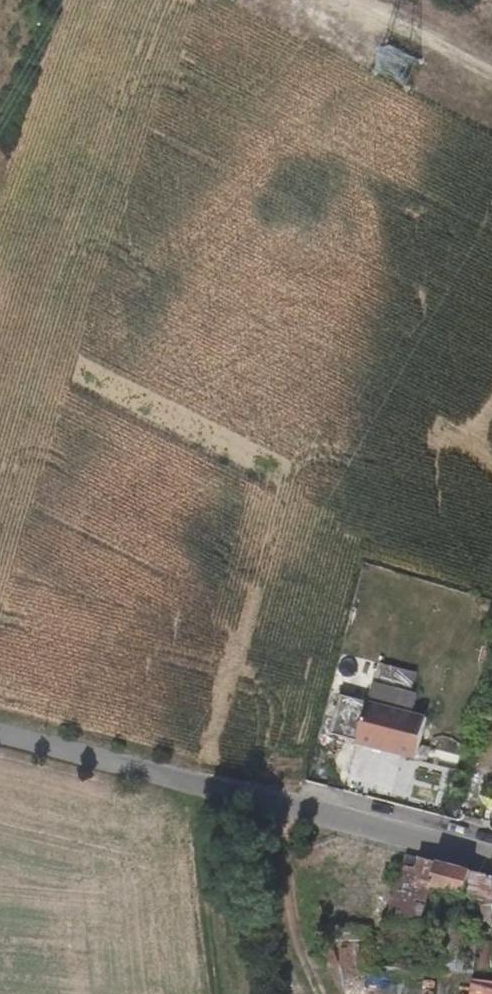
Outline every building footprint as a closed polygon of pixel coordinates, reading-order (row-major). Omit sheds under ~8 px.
[(416,717),(355,700),(342,743),(407,760),(416,717)] [(428,861),(411,857),(387,919),(404,925),(420,882),(428,861)] [(428,861),(420,882),(438,886),(437,893),(453,897),(457,868),(428,861)]
